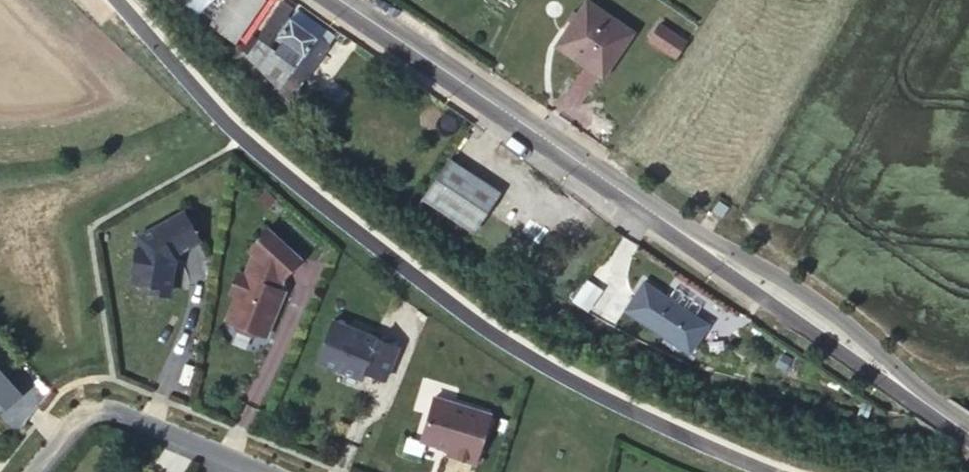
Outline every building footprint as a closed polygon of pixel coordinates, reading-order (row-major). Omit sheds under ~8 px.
[(195,10),(203,0),(183,0),(195,10)] [(233,38),(258,0),(224,0),(210,22),(233,38)] [(595,73),(625,28),(584,0),(577,0),(551,41),(595,73)] [(299,67),(295,74),(292,78),(299,82),(330,38),(290,10),(277,29),(285,35),(279,45),(298,57),(294,63),(299,67)] [(635,35),(664,52),(673,36),(646,19),(635,35)] [(271,58),(295,74),(299,67),(294,63),(298,57),(279,45),(271,58)] [(420,187),(468,222),(497,183),(448,148),(420,187)] [(163,264),(164,259),(168,256),(166,252),(193,237),(177,206),(132,230),(126,276),(145,281),(143,288),(157,292),(164,286),(167,264),(163,264)] [(259,225),(241,246),(246,250),(238,272),(231,269),(223,289),(230,291),(220,317),(227,319),(229,326),(246,332),(252,329),(259,332),(277,287),(271,285),(275,274),(292,254),(259,225)] [(639,323),(676,346),(695,316),(633,277),(612,307),(639,323)] [(306,354),(349,375),(354,364),(373,373),(389,341),(328,309),(306,354)] [(0,353),(0,384),(11,397),(27,383),(0,353)] [(434,392),(421,435),(450,444),(448,449),(476,457),(490,408),(434,392)]
